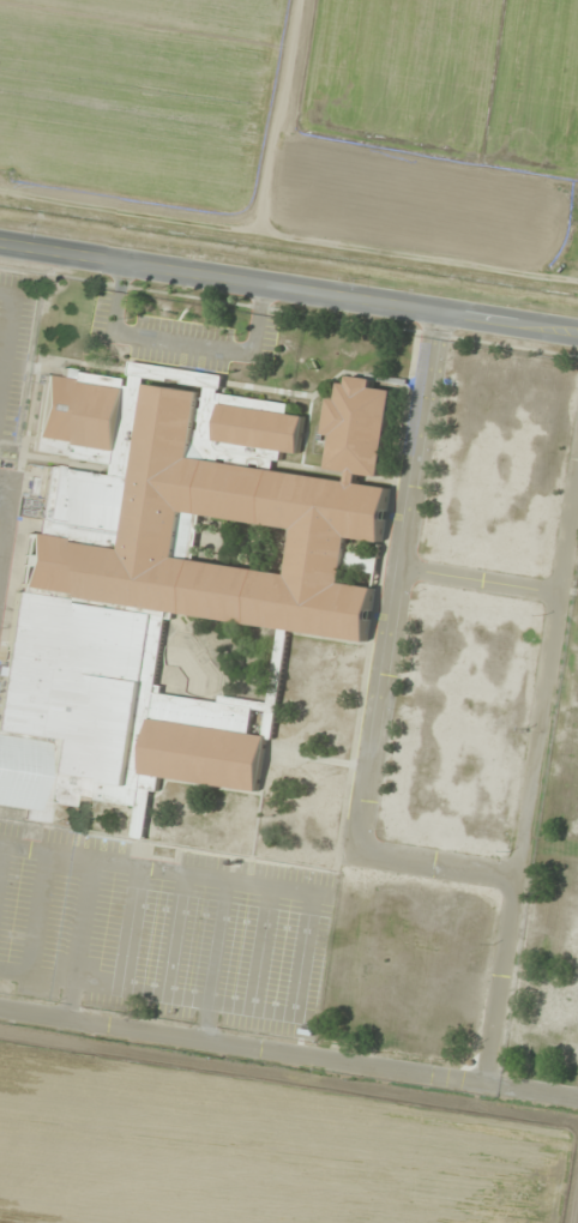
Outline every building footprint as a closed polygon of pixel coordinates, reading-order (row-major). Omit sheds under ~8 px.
[(37,812),(48,745),(0,737),(0,806),(37,812)]
